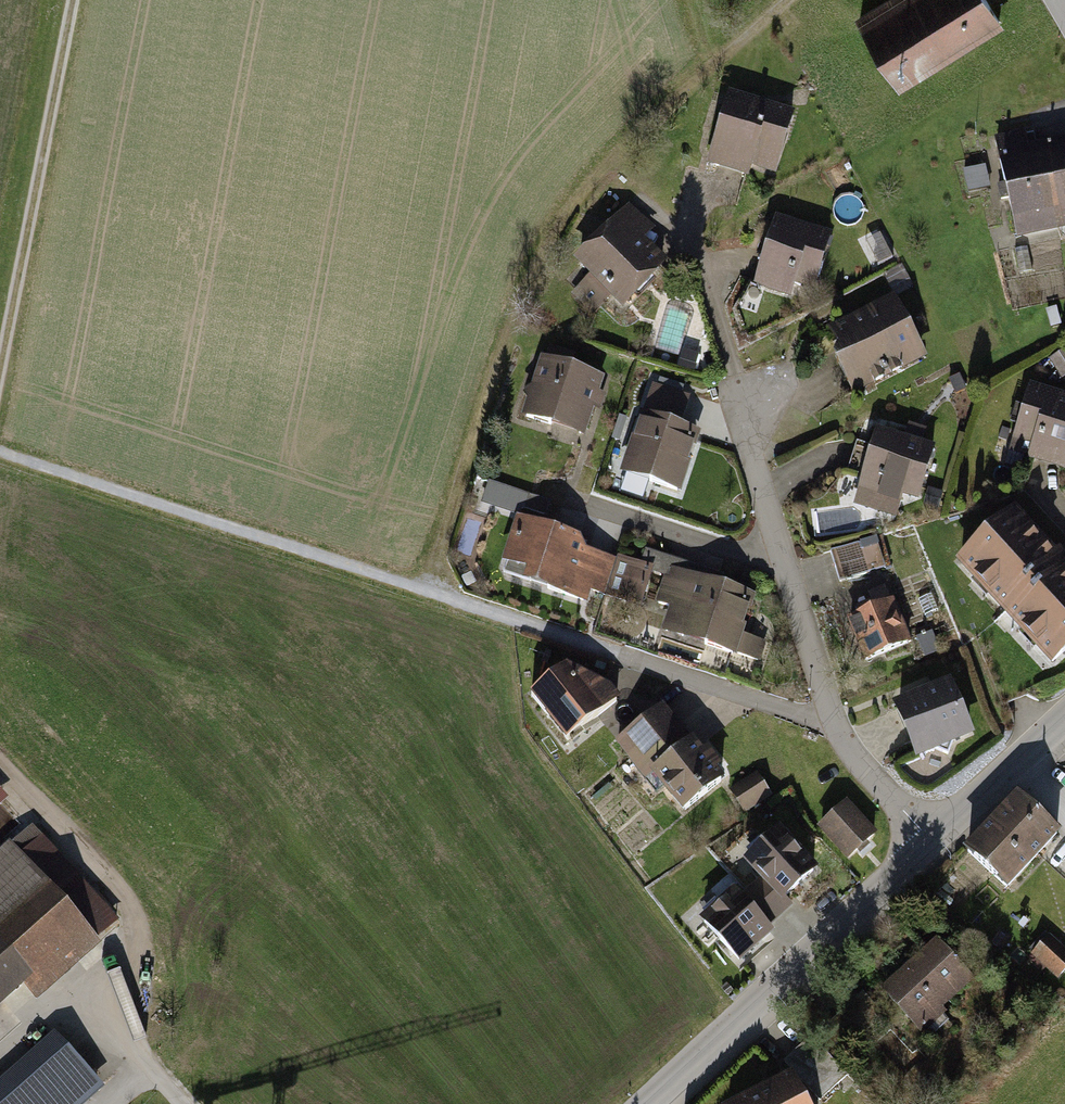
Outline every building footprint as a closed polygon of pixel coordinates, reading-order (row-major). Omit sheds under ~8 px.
[(860,20),(898,82),(999,22),(986,0),(893,0),(860,20)] [(792,111),(727,90),(702,164),(768,185),(792,111)] [(1009,237),(1064,226),(1064,139),(1026,147),(1023,131),(990,137),(993,156),(1009,237)] [(960,167),(966,196),(988,191),(982,163),(960,167)] [(624,202),(566,262),(585,280),(569,297),(587,314),(603,297),(615,309),(663,259),(642,240),(652,229),(624,202)] [(831,233),(773,216),(752,285),(789,296),(794,280),(815,286),(831,233)] [(1013,251),(1018,275),(1030,273),(1025,249),(1013,251)] [(815,335),(848,398),(926,358),(893,294),(815,335)] [(1043,311),(1047,330),(1059,328),(1055,308),(1043,311)] [(531,354),(511,412),(580,436),(601,378),(569,367),(573,354),(547,345),(542,357),(531,354)] [(1048,360),(1059,377),(1064,374),(1064,350),(1048,360)] [(959,376),(949,381),(954,392),(964,387),(959,376)] [(649,383),(639,414),(679,427),(689,397),(649,383)] [(1064,470),(1064,468),(1064,397),(1028,385),(1003,465),(1019,470),(1023,457),(1064,470)] [(635,413),(615,473),(675,493),(695,433),(679,427),(639,414),(635,413)] [(933,449),(870,427),(848,491),(899,509),(902,500),(914,504),(933,449)] [(523,494),(486,483),(479,506),(512,517),(515,518),(523,494)] [(942,495),(927,490),(922,505),(937,510),(942,495)] [(949,562),(1049,674),(1064,658),(1064,573),(1007,508),(949,562)] [(515,518),(512,517),(493,574),(584,604),(588,593),(602,598),(614,562),(578,550),(581,539),(515,518)] [(876,537),(831,551),(839,581),(884,568),(876,537)] [(651,569),(615,557),(614,562),(602,598),(638,609),(651,569)] [(753,597),(669,568),(656,604),(666,607),(655,638),(702,655),(705,646),(758,664),(765,644),(740,636),(753,597)] [(845,622),(860,666),(909,649),(887,587),(864,595),(870,613),(845,622)] [(915,642),(923,660),(939,653),(932,635),(915,642)] [(601,683),(566,667),(531,695),(568,740),(616,701),(601,683)] [(914,758),(971,733),(947,679),(890,704),(914,758)] [(658,709),(617,741),(631,758),(629,759),(656,793),(665,786),(684,810),(720,781),(712,771),(718,766),(707,751),(700,756),(689,743),(686,745),(658,709)] [(753,772),(723,791),(740,816),(770,797),(753,772)] [(1015,791),(963,847),(1009,890),(1061,834),(1046,820),(1049,816),(1032,801),(1029,804),(1015,791)] [(844,798),(813,827),(841,858),(873,829),(844,798)] [(779,820),(733,861),(755,885),(773,905),(819,864),(779,820)] [(14,987),(30,1005),(97,946),(92,940),(112,922),(25,823),(0,845),(0,999),(14,987)] [(728,886),(691,918),(733,965),(769,933),(762,925),(778,911),(773,905),(755,885),(740,899),(728,886)] [(1028,955),(1056,981),(1064,970),(1064,950),(1048,934),(1028,955)] [(874,994),(915,1036),(972,978),(931,937),(874,994)] [(102,1085),(58,1035),(0,1085),(0,1103),(81,1103),(102,1085)] [(809,1037),(780,1063),(816,1102),(844,1076),(809,1037)] [(722,1103),(798,1103),(783,1074),(722,1103)]
